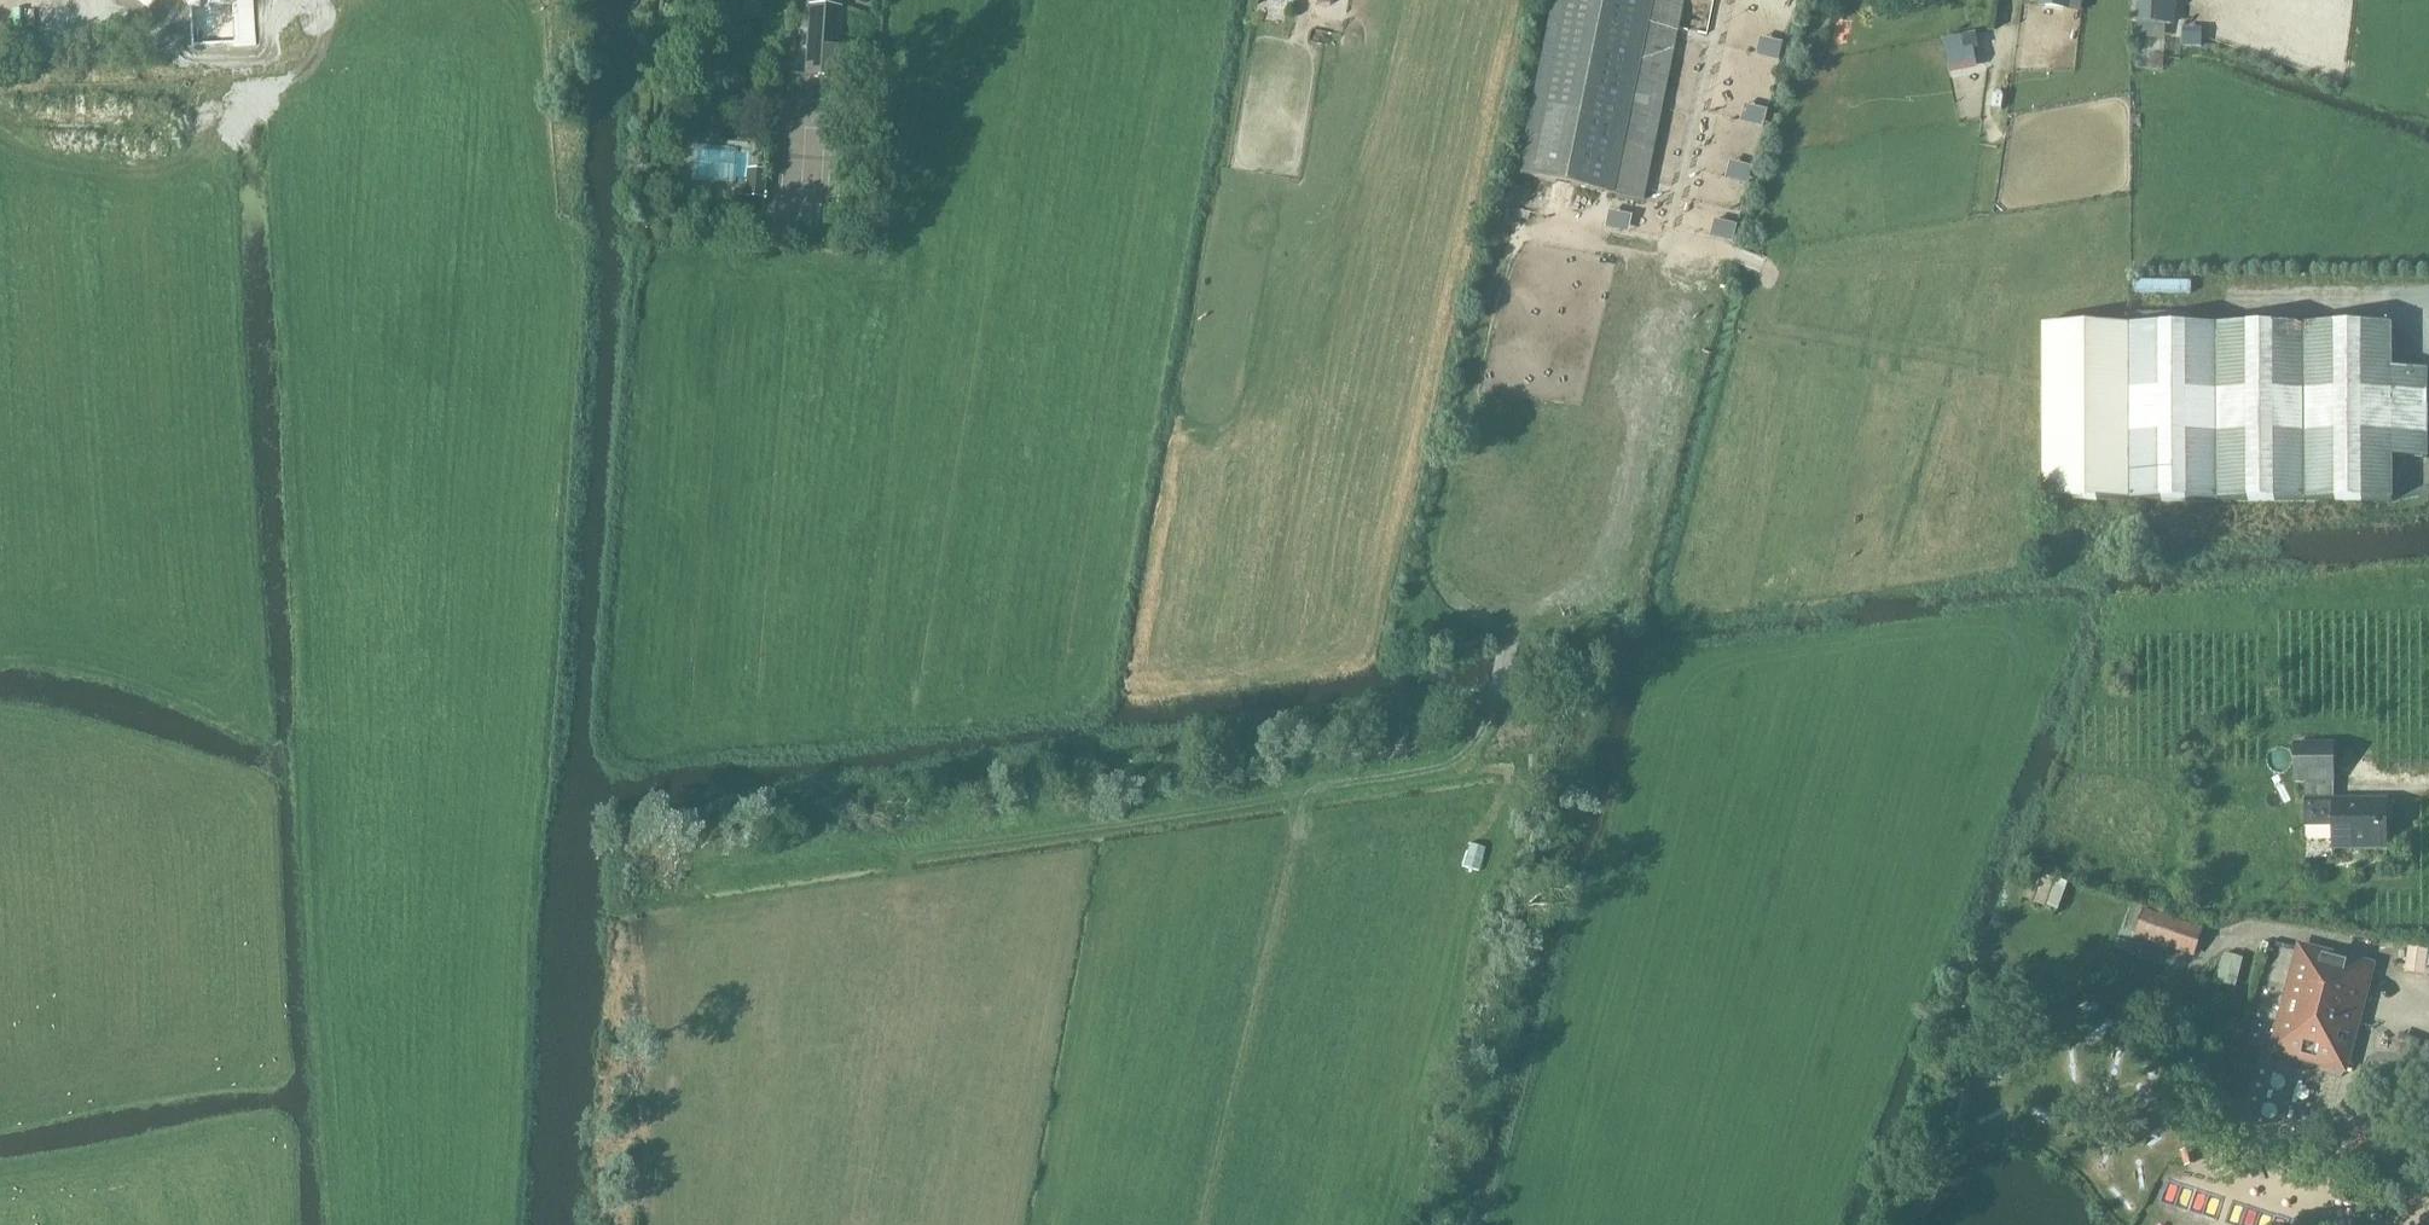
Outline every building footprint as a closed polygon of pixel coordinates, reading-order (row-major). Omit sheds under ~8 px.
[(1516,176),(1642,202),(1683,0),(1552,0),(1516,176)] [(2038,7),(2068,10),(2069,0),(2039,0),(2038,7)] [(840,11),(812,9),(808,79),(836,81),(840,11)] [(2043,326),(2044,504),(2393,502),(2394,458),(2428,458),(2428,369),(2393,370),(2393,326),(2043,326)] [(2295,745),(2295,783),(2334,783),(2334,745),(2295,745)] [(2387,858),(2387,802),(2333,802),(2333,858),(2334,858),(2334,849),(2386,848),(2386,858),(2387,858)] [(2277,1038),(2348,1056),(2371,967),(2301,948),(2277,1038)] [(2410,949),(2408,966),(2425,968),(2427,951),(2410,949)]
